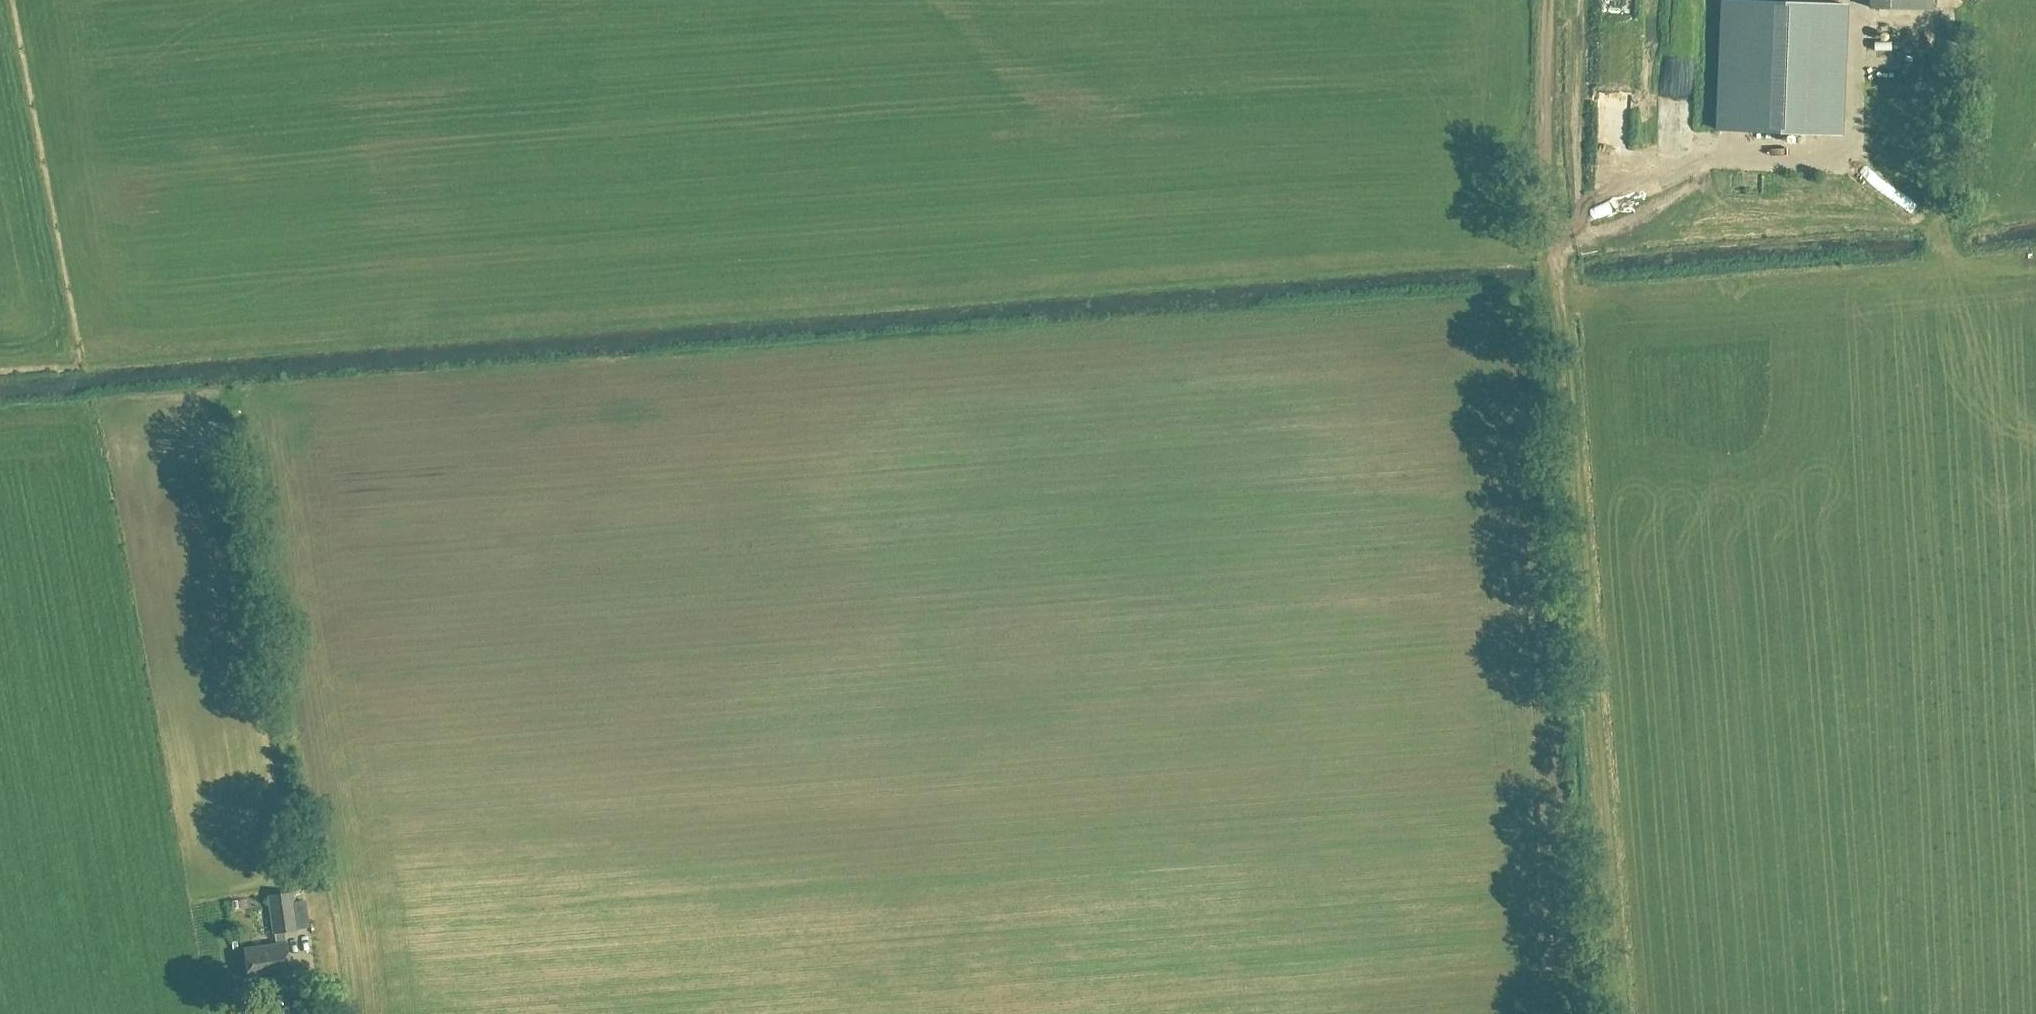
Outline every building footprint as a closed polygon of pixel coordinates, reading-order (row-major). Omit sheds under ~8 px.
[(1717,129),(1838,135),(1844,4),(1824,3),(1824,0),(1723,0),(1717,129)] [(1930,0),(1869,0),(1868,7),(1930,10),(1930,0)] [(298,928),(293,892),(269,895),(276,944),(244,947),(248,978),(290,973),(285,930),(298,928)]
